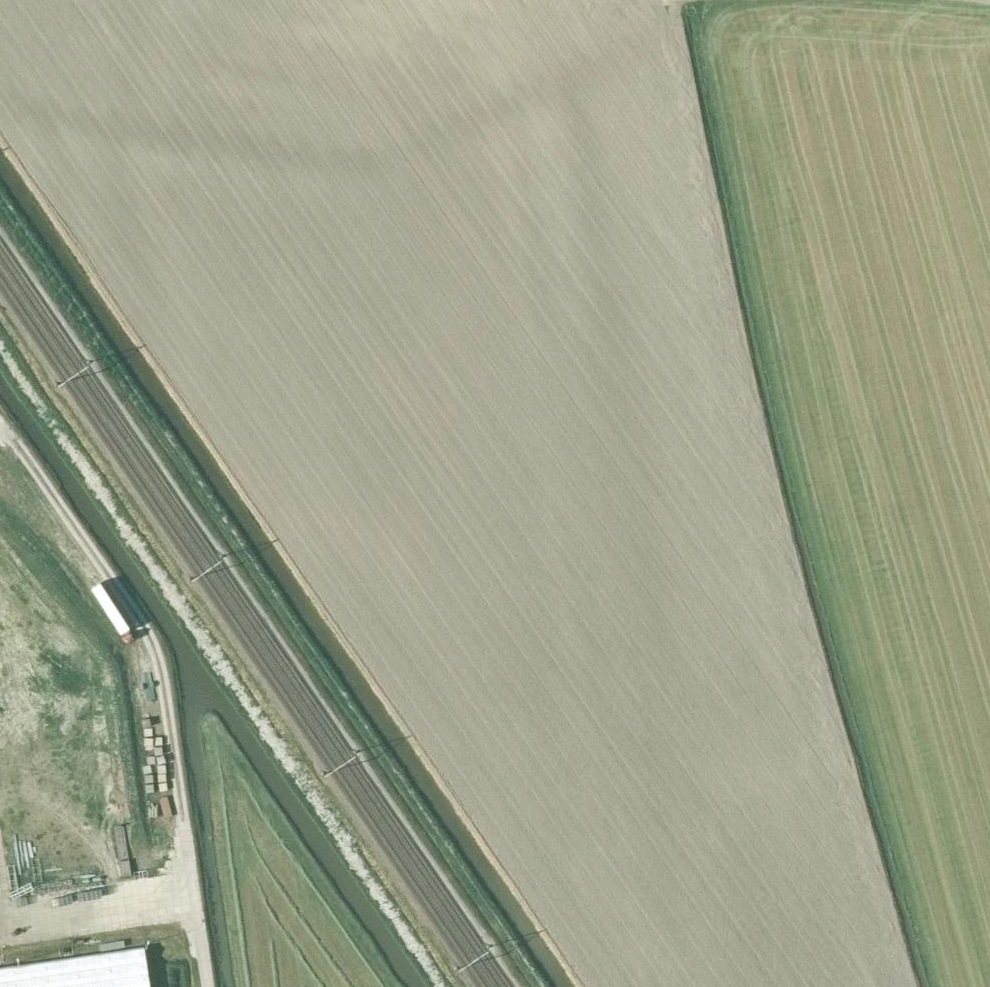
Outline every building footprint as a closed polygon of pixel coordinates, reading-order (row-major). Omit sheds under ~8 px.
[(144,946),(0,967),(0,986),(150,986),(144,946)]
